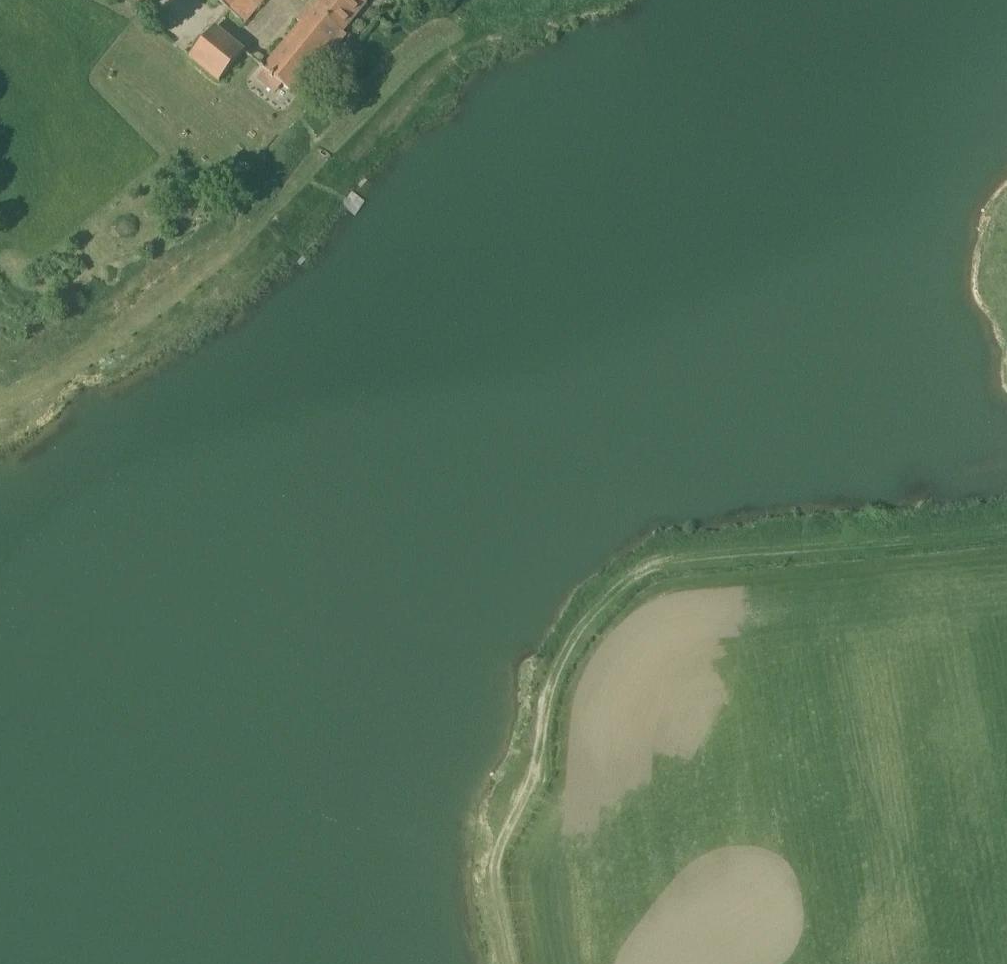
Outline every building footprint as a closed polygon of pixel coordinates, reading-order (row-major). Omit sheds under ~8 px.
[(228,11),(243,24),(265,0),(213,0),(228,11)] [(318,0),(312,8),(309,6),(295,21),(299,24),(264,68),(295,96),(366,8),(357,0),(318,0)] [(220,83),(244,52),(216,29),(218,27),(216,26),(189,58),(205,71),(220,83)]
